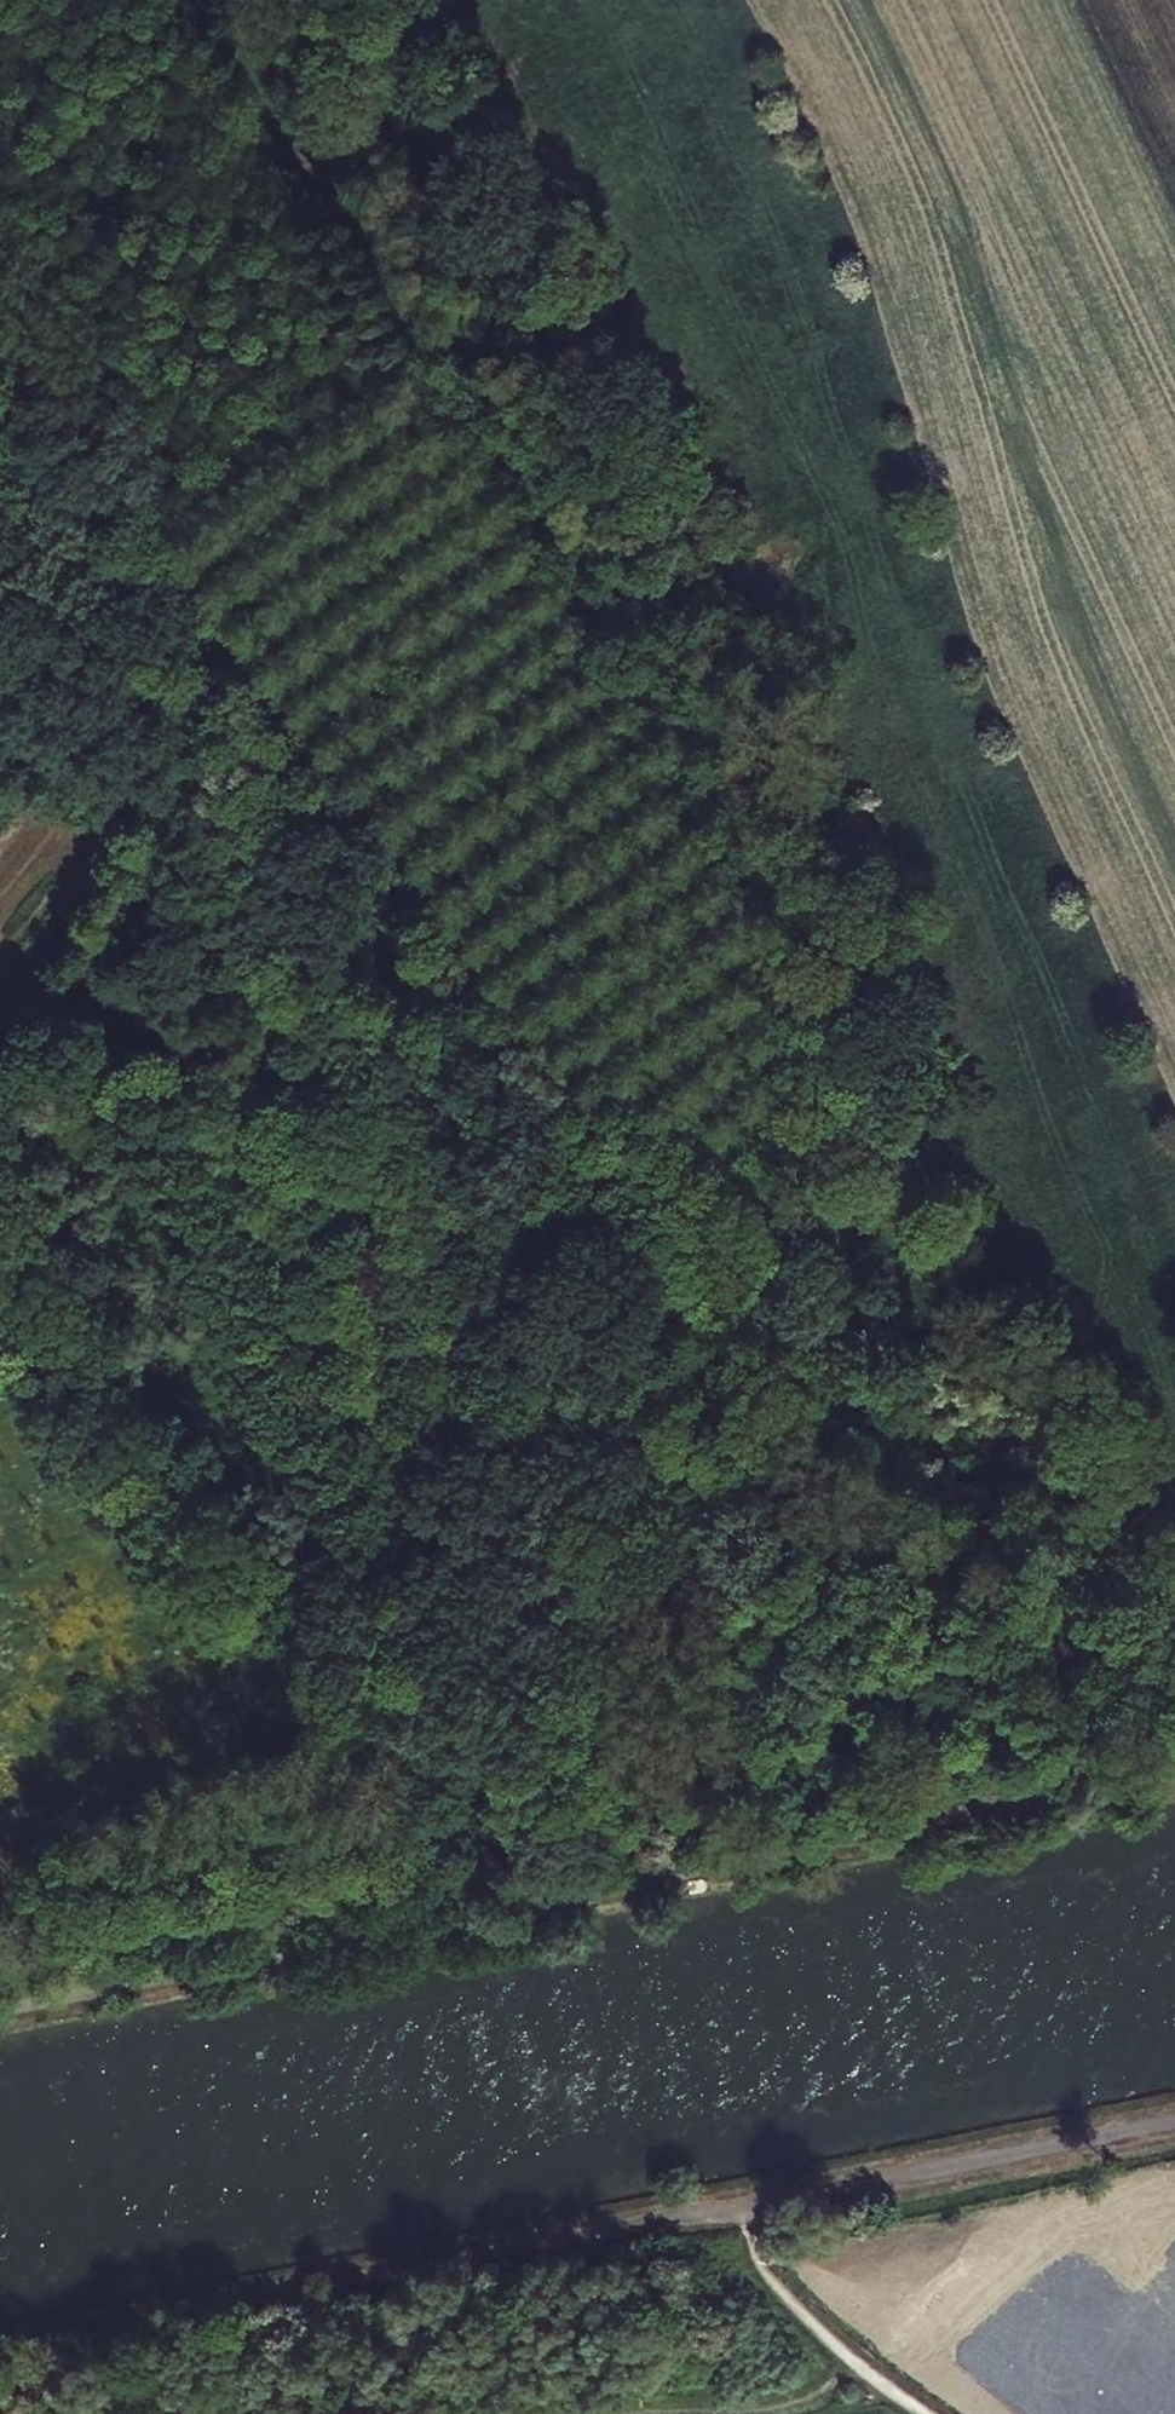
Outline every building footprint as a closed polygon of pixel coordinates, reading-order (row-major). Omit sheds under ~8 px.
[(1034,2295),(1018,2327),(1052,2344),(1068,2313),(1034,2295)] [(984,2346),(974,2368),(994,2377),(1004,2355),(984,2346)] [(1024,2407),(993,2392),(983,2413),(1021,2413),(1024,2407)]
